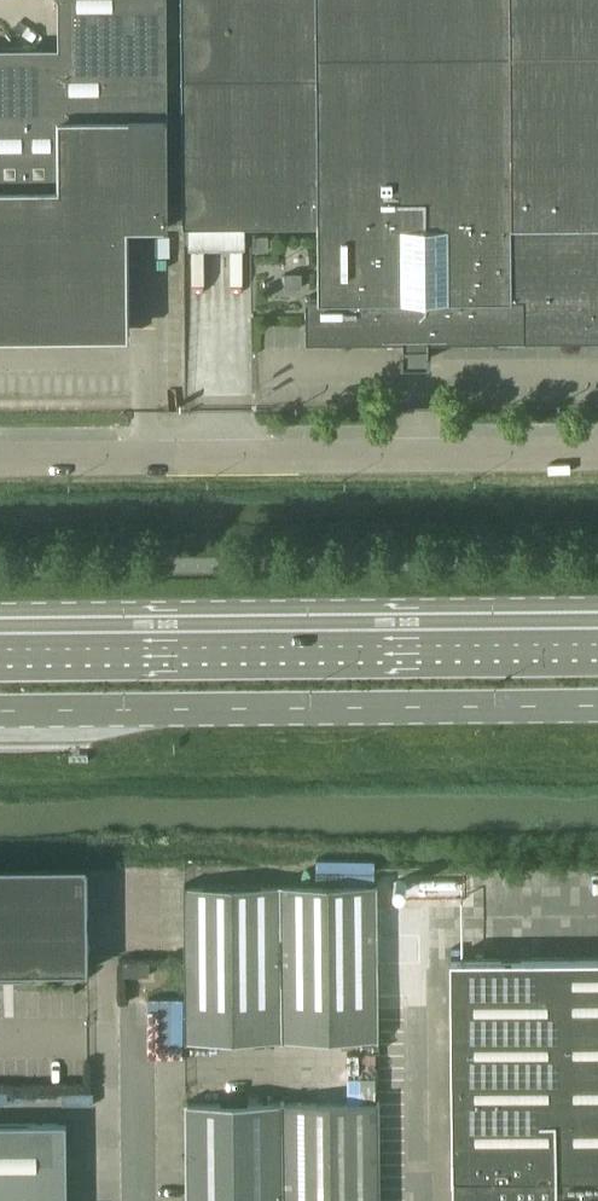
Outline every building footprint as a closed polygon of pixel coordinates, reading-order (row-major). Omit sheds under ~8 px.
[(166,0),(59,0),(59,48),(0,48),(0,330),(122,329),(121,235),(122,235),(122,224),(165,224),(165,226),(168,226),(166,0)] [(183,225),(189,225),(189,245),(246,245),(246,225),(319,224),(319,295),(307,296),(307,337),(403,337),(403,344),(428,344),(428,336),(597,335),(597,0),(181,0),(183,225)] [(269,249),(269,234),(254,234),(254,248),(269,249)] [(22,979),(22,978),(21,978),(21,969),(86,969),(86,970),(87,970),(87,877),(85,877),(0,878),(0,979),(22,979)] [(281,882),(184,883),(185,1002),(186,1040),(282,1039),(379,1038),(378,963),(378,883),(378,881),(281,882)] [(451,957),(452,1153),(452,1200),(597,1200),(597,956),(451,957)] [(149,975),(149,960),(123,961),(123,975),(149,975)] [(380,1099),(186,1101),(187,1200),(381,1200),(380,1099)] [(67,1121),(0,1122),(0,1200),(68,1200),(67,1121)]
